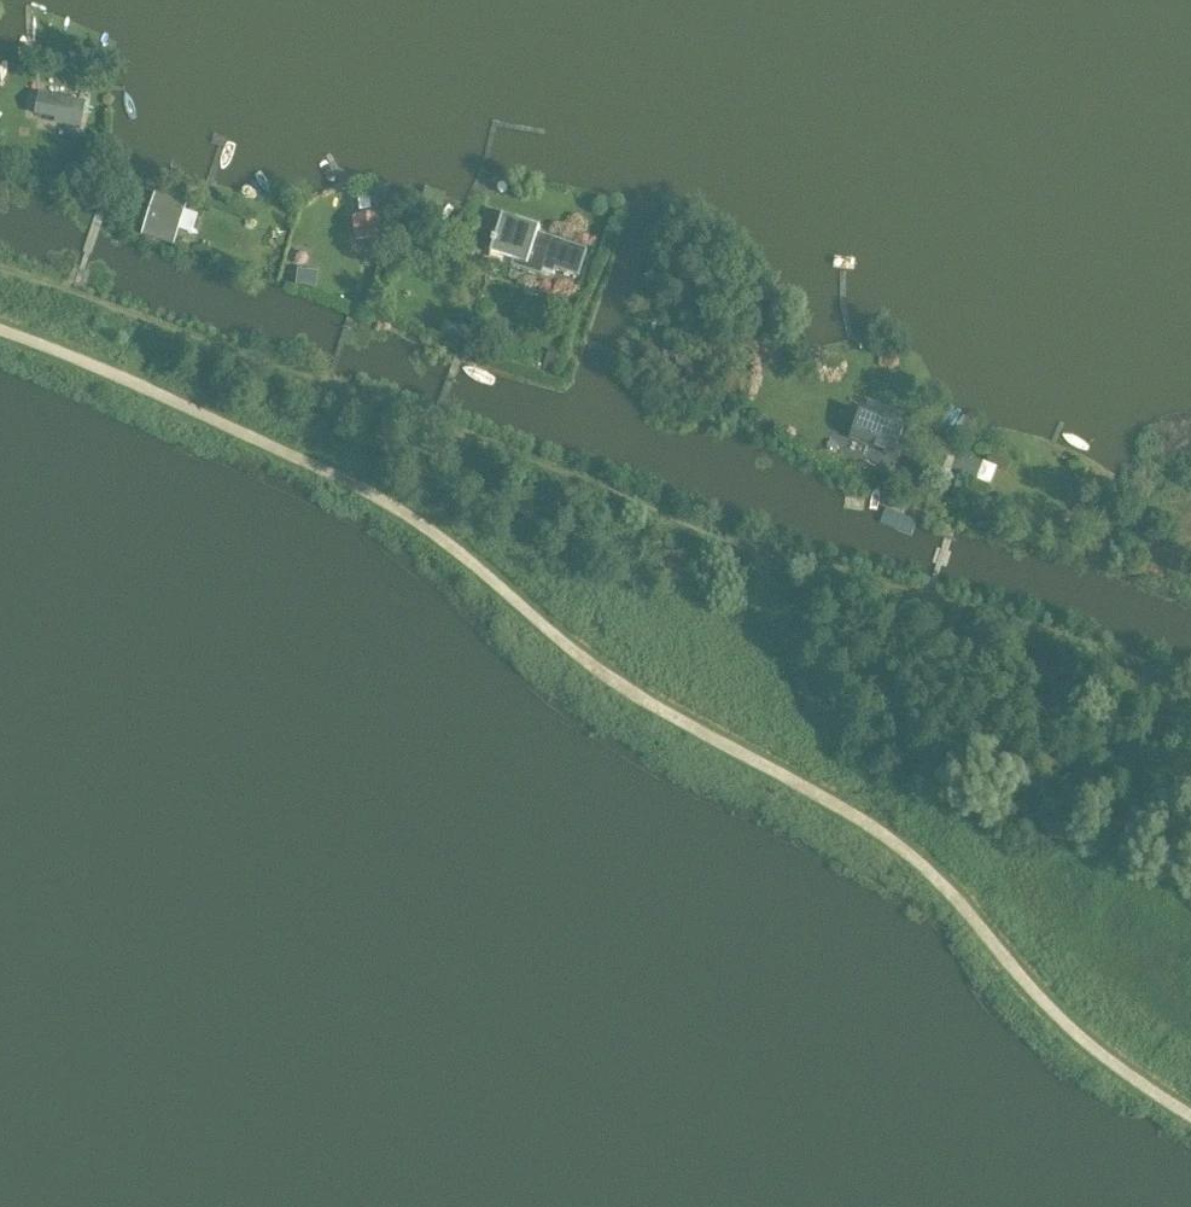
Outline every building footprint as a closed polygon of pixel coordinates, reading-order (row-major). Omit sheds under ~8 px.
[(42,96),(38,116),(61,120),(61,124),(80,128),(84,103),(42,96)] [(86,171),(84,179),(90,181),(88,187),(96,189),(100,175),(86,171)] [(119,179),(114,195),(127,198),(132,183),(119,179)] [(177,230),(183,211),(155,202),(149,221),(145,234),(173,243),(178,231),(177,230)] [(356,219),(353,220),(356,241),(383,237),(380,217),(377,217),(376,214),(356,217),(356,219)] [(502,218),(491,255),(514,262),(512,269),(540,277),(542,271),(554,275),(556,270),(578,277),(586,250),(535,235),(537,228),(502,218)] [(474,256),(479,239),(458,233),(453,249),(474,256)] [(298,271),(296,286),(310,288),(312,273),(298,271)] [(550,352),(544,370),(555,374),(561,355),(550,352)] [(865,415),(855,442),(896,458),(906,432),(901,430),(906,418),(890,411),(887,417),(878,420),(865,415)] [(958,455),(952,471),(976,480),(983,464),(958,455)] [(959,480),(953,496),(963,500),(969,484),(959,480)]
